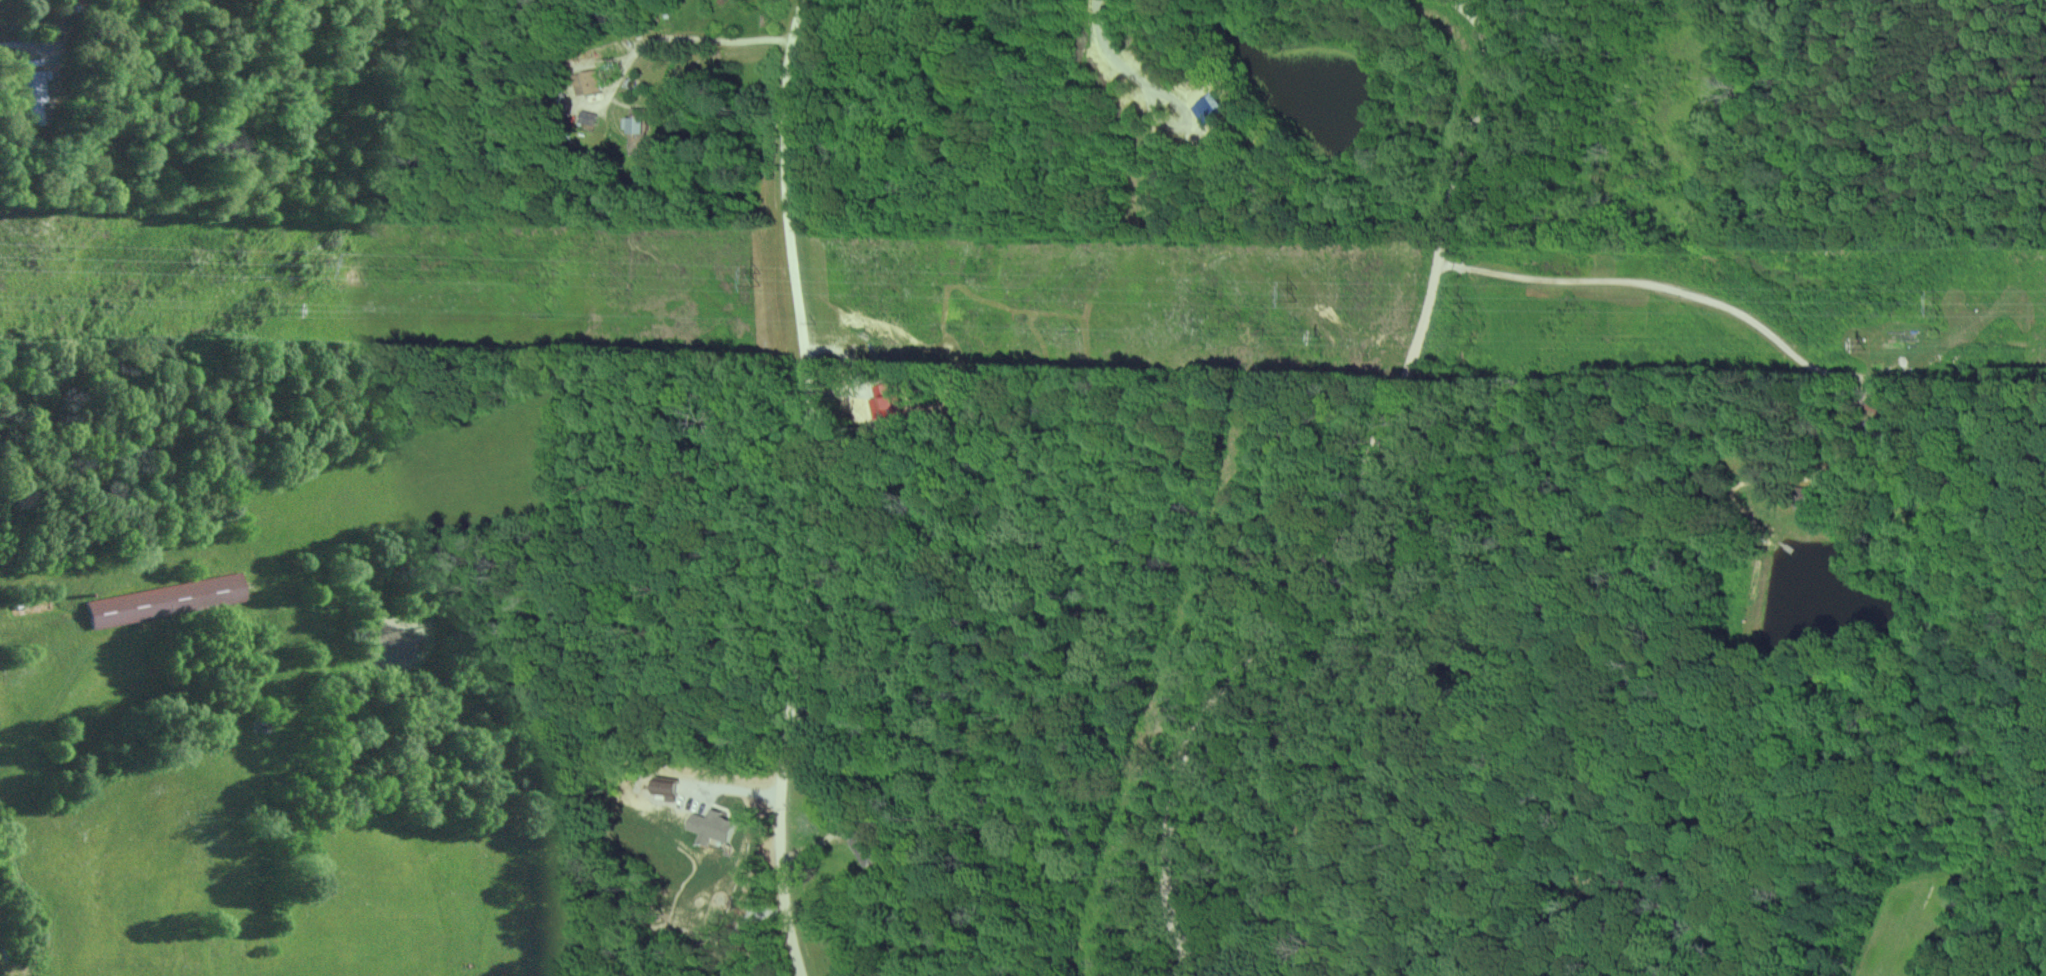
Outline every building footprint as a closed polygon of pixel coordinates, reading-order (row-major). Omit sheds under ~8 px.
[(13,71),(16,125),(41,123),(38,69),(13,71)] [(572,76),(577,97),(601,91),(596,70),(572,76)] [(624,131),(628,131),(628,154),(645,153),(644,118),(624,118),(624,131)] [(907,413),(903,394),(897,395),(895,384),(880,386),(882,397),(872,399),(876,420),(907,413)] [(83,598),(87,626),(244,603),(240,575),(83,598)] [(727,845),(734,823),(719,817),(720,813),(709,810),(706,818),(692,814),(687,830),(700,835),(697,843),(708,847),(710,839),(727,845)] [(850,840),(864,869),(886,859),(872,830),(850,840)]
